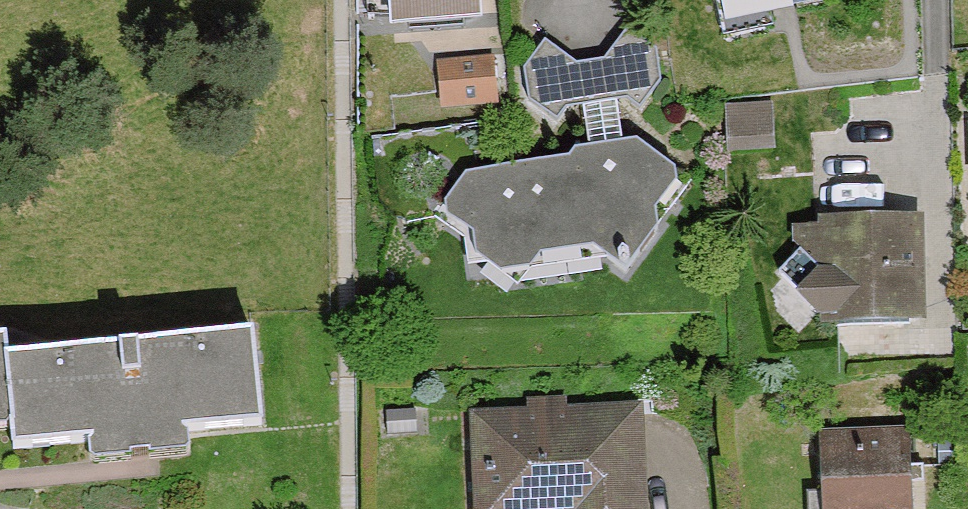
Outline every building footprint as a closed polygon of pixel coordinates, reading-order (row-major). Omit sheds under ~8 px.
[(400,34),(504,27),(502,0),(398,0),(400,34)] [(711,14),(789,0),(709,0),(711,14)] [(584,76),(552,53),(536,79),(534,107),(574,132),(599,116),(597,165),(487,181),(453,219),(484,244),(522,289),(556,269),(595,257),(630,282),(689,190),(639,152),(637,116),(667,104),(664,71),(635,50),(612,75),(584,76)] [(501,68),(447,67),(447,111),(501,112),(501,68)] [(924,217),(803,219),(804,282),(833,281),(834,319),(926,318),(924,217)] [(271,346),(22,365),(27,431),(29,454),(104,448),(106,473),(210,465),(208,439),(278,433),(271,346)] [(0,350),(0,433),(27,431),(22,365),(20,348),(0,350)] [(490,416),(488,508),(652,508),(654,419),(490,416)] [(830,429),(831,508),(919,508),(917,428),(830,429)]
